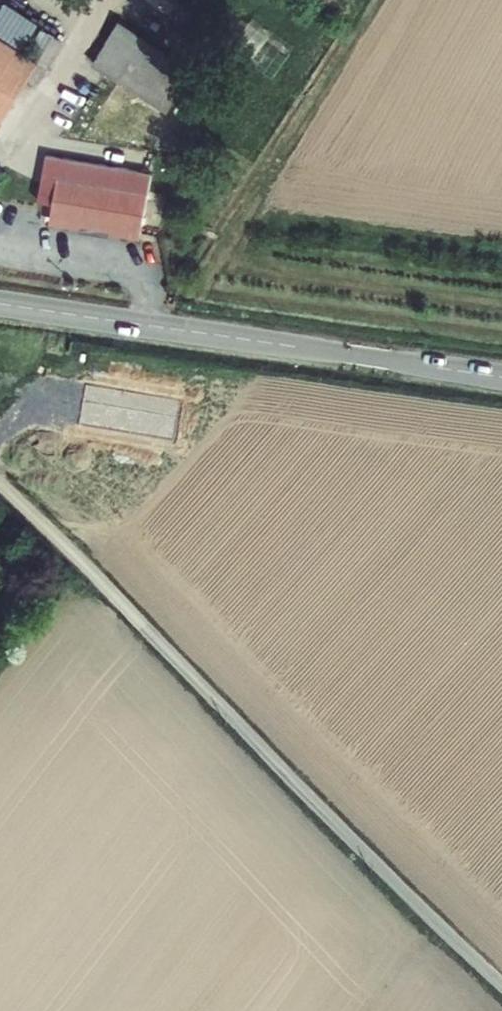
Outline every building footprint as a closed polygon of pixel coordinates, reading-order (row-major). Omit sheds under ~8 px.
[(118,18),(92,60),(167,110),(193,68),(118,18)] [(21,47),(37,58),(54,32),(39,22),(21,47)] [(37,58),(21,47),(0,34),(0,115),(37,58)] [(54,201),(51,223),(145,235),(154,167),(47,152),(41,199),(54,201)]
